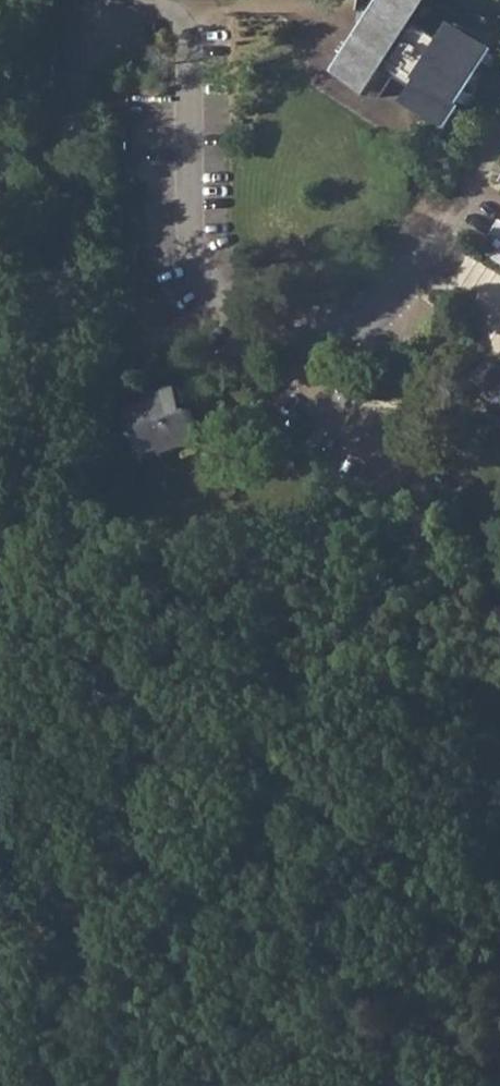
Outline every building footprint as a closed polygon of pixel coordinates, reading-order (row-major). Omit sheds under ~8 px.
[(341,76),(380,102),(398,75),(422,92),(412,108),(452,134),(499,62),(499,28),(477,12),(468,23),(444,6),(448,0),(393,0),(341,76)] [(483,252),(499,263),(499,227),(483,252)] [(489,399),(499,406),(499,382),(489,399)] [(146,406),(127,411),(141,459),(161,454),(163,457),(201,445),(193,412),(186,414),(178,389),(150,397),(155,412),(148,414),(146,406)]
